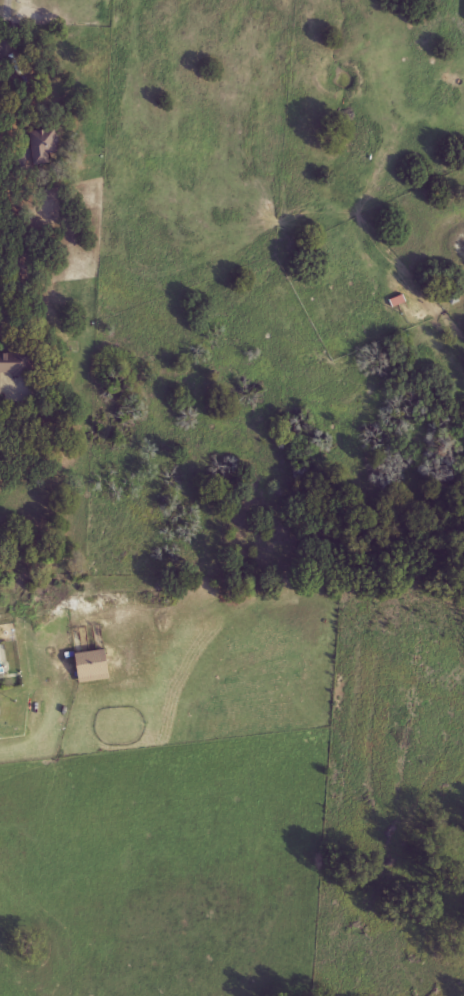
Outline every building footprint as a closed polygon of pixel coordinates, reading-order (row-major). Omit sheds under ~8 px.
[(56,134),(54,161),(31,159),(33,133),(56,134)] [(2,396),(0,396),(0,349),(31,348),(32,377),(2,378),(2,396)]
